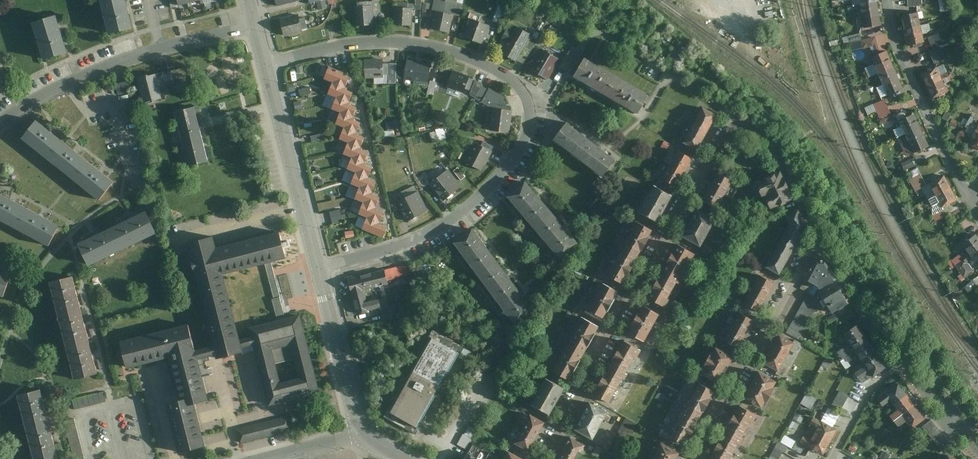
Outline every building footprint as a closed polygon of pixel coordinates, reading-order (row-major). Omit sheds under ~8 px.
[(110,33),(133,27),(126,0),(101,0),(110,33)] [(430,12),(433,0),(426,0),(424,10),(430,12)] [(432,10),(435,11),(431,28),(450,33),(454,13),(456,2),(457,0),(434,0),(432,10)] [(941,11),(951,9),(949,0),(939,0),(941,11)] [(877,1),(860,3),(864,27),(881,25),(877,1)] [(394,24),(412,25),(413,8),(408,7),(408,2),(397,2),(397,7),(395,7),(394,24)] [(463,3),(456,2),(454,13),(460,15),(463,3)] [(373,4),(354,5),(355,25),(374,24),(373,4)] [(901,14),(904,30),(920,26),(917,11),(901,14)] [(303,14),(281,19),(285,35),(302,31),(302,29),(307,28),(303,14)] [(56,15),(34,22),(45,59),(67,52),(56,15)] [(472,18),(465,37),(481,43),(483,35),(487,37),(491,25),(472,18)] [(516,26),(501,52),(516,60),(531,35),(516,26)] [(904,30),(908,45),(924,41),(920,26),(904,30)] [(860,32),(849,35),(850,41),(862,39),(860,32)] [(939,32),(928,37),(933,48),(944,43),(939,32)] [(875,36),(861,40),(863,48),(877,44),(875,36)] [(532,49),(537,39),(532,37),(527,46),(532,49)] [(960,53),(967,45),(961,40),(954,48),(960,53)] [(940,46),(930,51),(935,63),(946,58),(940,46)] [(542,48),(531,69),(548,79),(560,58),(542,48)] [(871,56),(878,73),(894,66),(887,50),(871,56)] [(566,70),(573,57),(567,53),(559,67),(566,70)] [(570,76),(604,95),(615,77),(581,57),(570,76)] [(383,58),(364,59),(365,77),(384,76),(383,74),(389,74),(389,63),(383,63),(383,58)] [(431,64),(407,61),(404,79),(428,82),(431,64)] [(920,73),(926,85),(949,75),(947,71),(940,74),(936,65),(920,73)] [(894,66),(878,73),(888,95),(903,88),(894,66)] [(329,69),(325,79),(334,82),(333,83),(345,88),(349,77),(341,74),(342,72),(330,67),(329,69)] [(469,77),(453,71),(447,86),(464,92),(469,77)] [(162,98),(155,73),(135,78),(142,102),(162,98)] [(926,85),(932,99),(948,91),(944,83),(951,79),(949,75),(926,85)] [(963,75),(959,80),(965,85),(969,80),(963,75)] [(639,114),(649,96),(615,77),(604,95),(639,114)] [(127,80),(115,83),(118,95),(130,91),(127,80)] [(470,94),(475,97),(482,85),(482,84),(475,80),(470,94)] [(333,83),(329,93),(338,97),(337,99),(349,103),(353,92),(345,88),(333,83)] [(481,102),(489,89),(482,85),(475,97),(474,98),(481,102)] [(490,129),(509,132),(511,110),(509,109),(504,96),(489,88),(489,89),(481,102),(488,105),(487,110),(492,111),(490,129)] [(337,99),(333,108),(342,112),(341,114),(352,118),(357,107),(349,103),(337,99)] [(885,99),(874,104),(876,110),(887,105),(885,99)] [(887,105),(876,110),(880,118),(891,113),(887,105)] [(193,106),(173,111),(182,147),(176,149),(182,168),(206,162),(193,106)] [(706,132),(716,115),(701,106),(692,123),(706,132)] [(894,129),(898,138),(921,127),(915,113),(899,120),(902,125),(894,129)] [(341,114),(338,123),(346,126),(357,131),(361,122),(352,118),(341,114)] [(968,127),(977,132),(977,118),(972,114),(966,126),(968,127)] [(37,119),(22,138),(48,158),(63,140),(37,119)] [(959,122),(953,119),(950,124),(956,127),(959,122)] [(554,139),(578,157),(591,141),(567,123),(554,139)] [(696,149),(706,132),(692,123),(682,141),(696,149)] [(345,129),(341,139),(349,142),(348,144),(360,149),(365,137),(356,133),(357,131),(346,126),(345,129)] [(929,146),(921,127),(898,138),(901,146),(909,142),(914,153),(929,146)] [(977,149),(977,132),(968,127),(966,130),(960,131),(956,138),(977,149)] [(63,140),(48,158),(74,179),(89,160),(63,140)] [(603,176),(616,160),(591,141),(578,157),(603,176)] [(466,161),(482,169),(492,151),(476,142),(466,161)] [(348,144),(344,153),(353,157),(352,159),(364,164),(368,152),(360,149),(348,144)] [(668,163),(684,171),(691,157),(676,149),(668,163)] [(352,159),(348,168),(356,172),(356,173),(367,178),(372,167),(364,164),(352,159)] [(912,159),(902,163),(905,170),(915,166),(912,159)] [(89,160),(74,179),(100,199),(112,185),(115,181),(89,160)] [(684,171),(668,163),(661,177),(676,185),(684,171)] [(795,199),(778,169),(750,181),(759,198),(768,195),(774,207),(795,199)] [(428,183),(443,201),(460,188),(446,170),(428,183)] [(356,173),(351,184),(360,187),(359,189),(371,194),(376,182),(367,178),(356,173)] [(716,173),(708,187),(724,195),(731,181),(716,173)] [(920,173),(909,179),(915,191),(927,185),(920,173)] [(930,183),(936,195),(951,187),(945,175),(930,183)] [(551,212),(525,182),(506,198),(532,228),(551,212)] [(657,221),(672,195),(656,186),(642,213),(657,221)] [(708,187),(700,202),(716,210),(724,195),(708,187)] [(951,187),(936,195),(942,207),(957,199),(951,187)] [(359,189),(355,199),(364,202),(363,204),(375,209),(379,197),(371,194),(359,189)] [(397,200),(407,222),(428,212),(418,190),(397,200)] [(19,229),(30,209),(0,193),(0,219),(19,229)] [(363,204),(359,214),(367,217),(366,219),(378,224),(383,212),(375,209),(363,204)] [(333,222),(345,219),(342,208),(331,211),(333,222)] [(785,230),(800,238),(807,224),(798,208),(784,216),(788,224),(785,230)] [(61,225),(30,209),(19,229),(50,246),(61,225)] [(944,210),(932,215),(935,221),(947,215),(944,210)] [(120,249),(155,232),(146,212),(111,230),(120,249)] [(578,243),(551,212),(532,228),(559,259),(578,243)] [(696,214),(682,238),(696,246),(710,221),(696,214)] [(366,219),(362,229),(383,237),(387,227),(378,224),(366,219)] [(642,247),(652,229),(634,220),(625,238),(642,247)] [(496,261),(472,229),(452,244),(476,276),(496,261)] [(86,266),(120,249),(111,230),(77,247),(86,266)] [(790,257),(800,238),(785,230),(775,249),(790,257)] [(286,319),(278,321),(251,328),(253,337),(240,340),(222,273),(265,262),(271,261),(286,257),(280,232),(216,248),(213,236),(189,242),(215,347),(196,351),(189,325),(121,342),(127,366),(170,355),(181,399),(168,403),(180,452),(205,445),(194,403),(208,400),(200,366),(207,364),(206,362),(211,360),(209,356),(217,354),(218,358),(242,351),(241,346),(254,343),(270,404),(319,392),(299,315),(286,319)] [(970,255),(977,249),(977,237),(976,234),(962,244),(970,255)] [(633,265),(642,247),(625,238),(615,256),(633,265)] [(677,245),(667,263),(681,271),(691,254),(677,245)] [(780,276),(790,257),(775,249),(765,268),(780,276)] [(970,255),(955,266),(964,278),(974,270),(969,263),(971,261),(973,264),(976,262),(977,265),(977,249),(970,255)] [(623,283),(633,265),(615,256),(606,273),(623,283)] [(826,260),(815,260),(800,288),(808,292),(813,284),(816,286),(818,290),(837,278),(826,260)] [(280,296),(271,261),(265,262),(274,298),(272,299),(278,321),(286,319),(280,296)] [(519,292),(496,261),(476,276),(499,307),(519,292)] [(413,262),(385,269),(387,281),(416,274),(413,262)] [(667,263),(656,281),(671,289),(681,271),(667,263)] [(387,281),(385,269),(347,278),(352,295),(364,292),(364,290),(388,284),(387,281)] [(0,271),(0,296),(4,298),(12,275),(0,271)] [(766,297),(774,283),(759,275),(751,289),(766,297)] [(55,315),(81,308),(72,276),(46,283),(55,315)] [(964,287),(968,292),(977,285),(977,277),(964,287)] [(656,281),(646,299),(661,307),(671,289),(656,281)] [(611,305),(618,291),(602,283),(595,297),(611,305)] [(758,312),(766,297),(751,289),(743,304),(758,312)] [(840,289),(822,300),(831,314),(849,303),(840,289)] [(364,292),(352,295),(356,314),(381,308),(379,299),(367,302),(364,292)] [(519,292),(499,307),(513,325),(533,310),(519,292)] [(808,292),(785,332),(799,340),(821,300),(808,292)] [(604,319),(611,305),(595,297),(588,311),(604,319)] [(649,328),(657,315),(644,306),(635,320),(649,328)] [(55,315),(63,347),(89,340),(81,308),(55,315)] [(745,334),(754,320),(739,311),(730,326),(745,334)] [(588,344),(598,326),(581,316),(570,334),(588,344)] [(641,342),(649,328),(635,320),(627,334),(641,342)] [(843,360),(845,358),(868,341),(857,325),(843,335),(852,348),(850,350),(847,345),(837,352),(843,360)] [(737,349),(745,334),(730,326),(722,340),(737,349)] [(578,363),(588,344),(570,334),(560,352),(578,363)] [(779,334),(771,349),(785,357),(793,342),(779,334)] [(460,354),(431,338),(389,413),(418,429),(460,354)] [(98,373),(89,340),(63,347),(72,380),(98,373)] [(857,356),(862,362),(876,352),(868,341),(845,358),(848,362),(857,356)] [(629,369),(639,352),(623,342),(612,359),(629,369)] [(700,373),(717,383),(731,359),(715,349),(700,373)] [(785,357),(771,349),(763,363),(778,371),(785,357)] [(567,381),(578,363),(560,352),(549,371),(567,381)] [(873,378),(887,368),(876,352),(862,362),(865,367),(855,373),(862,384),(872,377),(873,378)] [(618,386),(629,369),(612,359),(602,377),(618,386)] [(776,380),(759,372),(744,401),(761,410),(764,405),(765,405),(774,388),(773,387),(776,380)] [(608,404),(618,386),(602,377),(592,394),(608,404)] [(549,414),(563,388),(545,378),(531,404),(549,414)] [(705,410),(715,392),(698,383),(688,401),(705,410)] [(890,401),(894,405),(907,395),(898,384),(877,400),(883,407),(890,401)] [(49,421),(40,389),(13,396),(22,429),(49,421)] [(103,392),(72,401),(74,410),(106,402),(103,392)] [(846,397),(839,393),(833,405),(840,408),(846,397)] [(894,422),(915,405),(907,395),(894,405),(898,411),(890,416),(894,422)] [(695,428),(705,410),(688,401),(679,419),(695,428)] [(593,438),(607,412),(589,403),(575,428),(593,438)] [(915,405),(894,422),(898,428),(905,423),(911,430),(926,419),(915,405)] [(747,434),(757,415),(739,406),(729,424),(747,434)] [(830,408),(824,419),(837,425),(842,414),(830,408)] [(537,437),(544,422),(529,414),(521,429),(537,437)] [(288,416),(238,429),(241,442),(291,429),(288,416)] [(83,458),(73,417),(64,419),(74,458),(80,458),(83,458)] [(686,446),(695,428),(679,419),(669,437),(686,446)] [(830,444),(837,431),(814,419),(811,426),(818,430),(814,436),(830,444)] [(950,442),(931,419),(923,426),(942,448),(950,442)] [(22,429),(30,458),(39,458),(58,454),(49,421),(22,429)] [(737,452),(747,434),(729,424),(719,443),(737,452)] [(529,451),(537,437),(521,429),(514,443),(529,451)] [(463,434),(457,444),(467,450),(473,439),(463,434)] [(824,456),(830,444),(814,436),(812,439),(805,436),(801,444),(824,456)] [(570,437),(562,453),(573,458),(577,458),(585,444),(570,437)] [(679,453),(661,443),(652,458),(676,458),(679,453)] [(737,452),(719,443),(711,458),(734,458),(737,452)]
